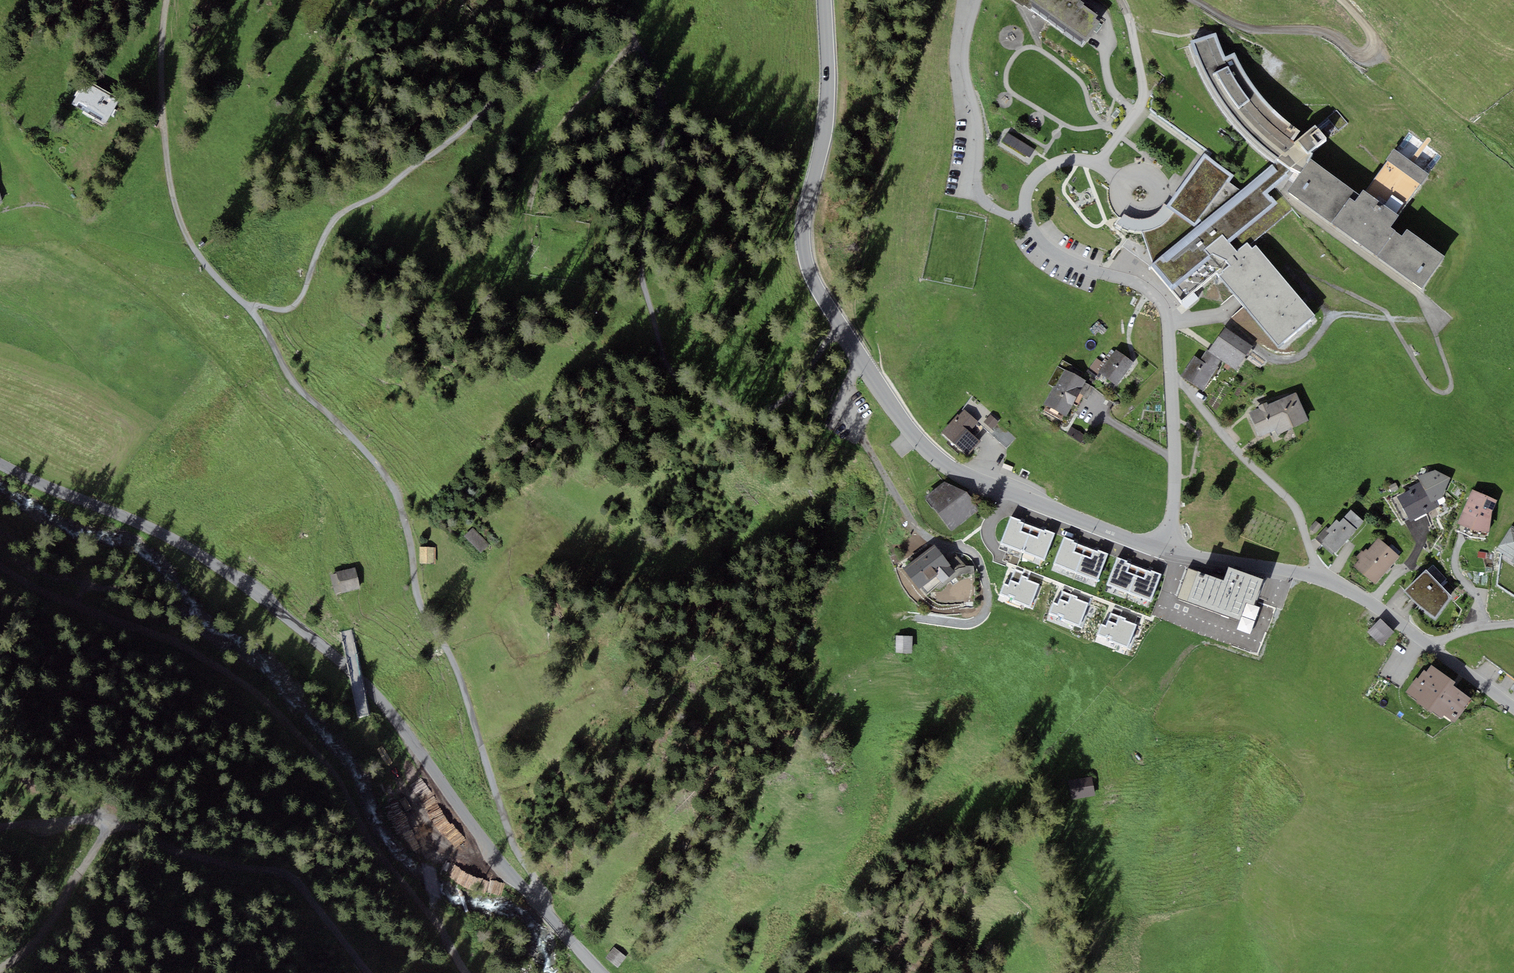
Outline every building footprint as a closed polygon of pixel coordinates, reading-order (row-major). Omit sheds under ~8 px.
[(1096,19),(1098,16),(1083,4),(1085,1),(1083,0),(1015,0),(1023,6),(1024,4),(1027,8),(1030,5),(1080,41),(1082,42),(1084,39),(1087,42),(1101,23),(1097,20),(1096,19)] [(1261,153),(1275,163),(1240,190),(1226,180),(1231,173),(1203,154),(1168,205),(1163,203),(1161,208),(1156,214),(1150,217),(1144,219),(1137,219),(1132,218),(1125,215),(1124,214),(1116,224),(1123,227),(1121,229),(1128,231),(1129,229),(1132,230),(1138,231),(1142,231),(1154,262),(1152,265),(1181,302),(1217,271),(1279,346),(1315,315),(1257,245),(1252,249),(1250,245),(1293,209),(1275,188),(1296,172),(1302,174),(1288,192),(1422,289),(1445,256),(1407,229),(1403,236),(1390,227),(1399,216),(1397,215),(1420,184),(1421,185),(1429,174),(1394,148),(1385,159),(1388,162),(1365,192),(1362,189),(1359,194),(1310,158),(1313,153),(1311,151),(1327,138),(1315,125),(1293,142),(1300,131),(1290,123),(1281,116),(1268,103),(1258,91),(1246,74),(1239,61),(1234,53),(1225,56),(1216,33),(1190,40),(1192,43),(1189,44),(1191,53),(1200,73),(1209,90),(1219,108),(1240,134),(1261,153)] [(121,99),(84,78),(70,103),(107,124),(121,99)] [(1030,157),(1034,150),(1008,134),(1004,141),(1030,157)] [(1253,346),(1225,327),(1208,351),(1222,360),(1236,370),(1253,346)] [(1116,385),(1133,362),(1116,349),(1098,372),(1116,385)] [(1222,360),(1208,351),(1206,350),(1200,359),(1195,356),(1181,376),(1201,390),(1215,370),(1222,360)] [(1084,383),(1086,380),(1070,372),(1073,366),(1062,360),(1059,367),(1057,366),(1048,384),(1053,386),(1043,405),(1067,417),(1074,403),(1084,383)] [(1084,383),(1074,403),(1078,406),(1089,385),(1084,383)] [(1309,421),(1296,392),(1268,405),(1267,402),(1258,406),(1259,409),(1249,413),(1260,437),(1276,430),(1278,435),(1309,421)] [(957,414),(954,418),(941,433),(968,456),(981,441),(969,431),(973,427),(978,421),(964,409),(959,416),(957,414)] [(990,414),(984,422),(993,429),(999,421),(990,414)] [(1411,522),(1440,506),(1437,500),(1443,497),(1451,478),(1435,470),(1417,477),(1420,482),(1409,488),(1410,490),(1397,497),(1411,522)] [(927,497),(951,531),(980,510),(967,492),(945,481),(927,497)] [(1389,486),(1391,492),(1398,489),(1395,483),(1389,486)] [(1473,489),(1457,523),(1472,530),(1489,533),(1492,512),(1498,501),(1487,496),(1473,489)] [(1334,551),(1336,553),(1364,521),(1351,510),(1340,522),(1337,519),(1328,529),(1326,531),(1330,534),(1321,544),(1332,554),(1334,551)] [(1031,526),(1019,521),(1020,519),(1011,516),(1000,543),(1022,552),(1031,526)] [(1310,528),(1315,533),(1322,526),(1316,521),(1310,528)] [(1043,560),(1054,532),(1045,529),(1044,531),(1031,526),(1022,552),(1043,560)] [(1512,526),(1496,549),(1513,560),(1511,562),(1513,564),(1513,527),(1512,526)] [(1326,531),(1328,529),(1326,527),(1315,539),(1321,544),(1330,534),(1326,531)] [(492,549),(476,533),(467,542),(484,558),(492,549)] [(1085,547),(1073,542),(1073,540),(1064,537),(1054,564),(1075,572),(1085,547)] [(1356,557),(1359,560),(1355,566),(1375,584),(1400,556),(1379,538),(1368,551),(1366,549),(1363,552),(1362,551),(1356,557)] [(934,544),(903,569),(919,589),(921,588),(926,595),(941,583),(955,573),(950,566),(951,565),(934,544)] [(1096,581),(1107,553),(1098,549),(1098,552),(1085,547),(1075,572),(1096,581)] [(438,568),(438,552),(422,552),(422,568),(438,568)] [(1138,568),(1126,563),(1127,561),(1118,558),(1107,585),(1128,593),(1138,568)] [(1433,565),(1427,571),(1441,585),(1447,580),(1433,565)] [(1254,606),(1263,579),(1229,567),(1224,581),(1197,572),(1187,602),(1240,620),(1246,603),(1254,606)] [(1150,602),(1161,574),(1152,570),(1151,573),(1138,568),(1128,593),(1150,602)] [(1010,593),(1015,595),(1013,600),(1030,606),(1039,584),(1027,579),(1028,577),(1021,575),(1023,572),(1015,569),(1013,572),(1008,585),(1004,583),(1000,595),(1008,598),(1010,593)] [(1187,602),(1197,572),(1189,569),(1178,599),(1187,602)] [(1426,569),(1404,591),(1422,608),(1436,618),(1452,597),(1441,585),(1427,571),(1426,569)] [(363,592),(357,571),(339,576),(344,597),(363,592)] [(1059,613),(1064,615),(1062,619),(1079,626),(1088,603),(1076,598),(1077,597),(1063,591),(1057,605),(1053,603),(1049,614),(1057,617),(1059,613)] [(1254,606),(1246,603),(1240,620),(1237,630),(1251,634),(1260,608),(1254,606)] [(1107,634),(1112,636),(1110,640),(1128,647),(1137,624),(1125,620),(1125,618),(1111,613),(1106,626),(1102,624),(1097,635),(1106,639),(1107,634)] [(1381,618),(1368,632),(1382,645),(1395,632),(1381,618)] [(896,653),(912,654),(913,637),(897,636),(896,653)] [(1408,693),(1410,695),(1434,712),(1442,718),(1444,715),(1453,722),(1455,723),(1465,709),(1464,708),(1471,698),(1461,691),(1453,686),(1456,682),(1431,665),(1426,672),(1424,670),(1418,679),(1416,678),(1406,692),(1408,693)] [(1099,796),(1095,778),(1072,783),(1076,801),(1099,796)] [(462,880),(466,868),(453,863),(448,875),(462,880)] [(631,962),(618,951),(610,962),(623,972),(631,962)]
